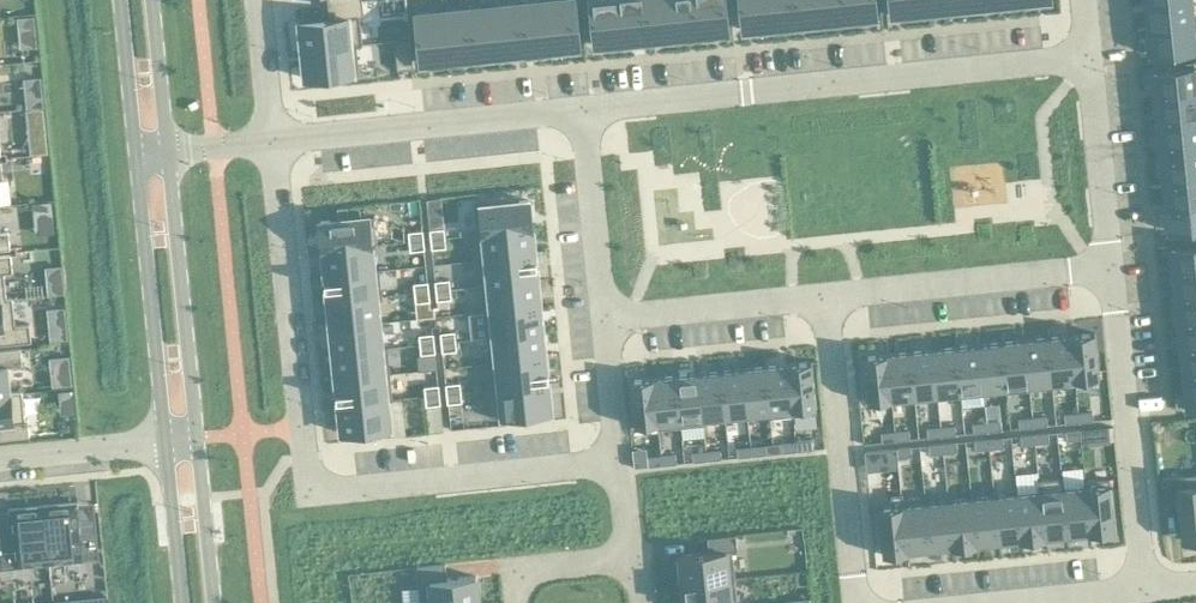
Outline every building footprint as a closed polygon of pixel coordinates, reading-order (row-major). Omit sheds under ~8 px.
[(546,2),(551,50),(579,47),(574,0),(564,0),(546,2)] [(594,46),(622,43),(617,0),(589,0),(594,46)] [(622,43),(647,40),(643,0),(617,0),(622,43)] [(647,40),(673,38),(669,0),(643,0),(647,40)] [(673,38),(699,35),(695,0),(669,0),(673,38)] [(699,35),(727,32),(724,0),(695,0),(699,35)] [(742,31),(770,28),(767,0),(739,0),(742,31)] [(770,28),(796,25),(793,0),(767,0),(770,28)] [(796,25),(822,22),(819,0),(793,0),(796,25)] [(822,22),(847,20),(845,0),(819,0),(822,22)] [(847,20),(875,17),(874,0),(845,0),(847,20)] [(890,15),(918,13),(917,0),(889,0),(890,15)] [(918,13),(944,10),(943,0),(917,0),(918,13)] [(944,10),(970,7),(969,0),(943,0),(944,10)] [(1145,6),(1145,7),(1146,7),(1148,27),(1195,22),(1195,21),(1191,21),(1188,0),(1159,0),(1145,1),(1146,6),(1145,6)] [(328,20),(298,23),(301,51),(361,45),(358,17),(362,17),(361,1),(327,4),(328,20)] [(546,2),(520,5),(525,53),(551,50),(546,2)] [(520,5),(494,7),(499,56),(525,53),(520,5)] [(494,7),(468,10),(473,58),(499,56),(494,7)] [(468,10),(442,13),(447,61),(473,58),(468,10)] [(442,13),(414,16),(419,64),(447,61),(442,13)] [(18,31),(34,29),(33,16),(16,17),(18,31)] [(1148,32),(1148,33),(1149,33),(1150,42),(1149,42),(1149,43),(1150,43),(1151,51),(1150,51),(1150,52),(1151,52),(1151,56),(1194,51),(1195,51),(1195,22),(1148,27),(1149,32),(1148,32)] [(409,40),(393,41),(396,70),(412,68),(409,40)] [(361,45),(301,51),(304,79),(358,74),(356,46),(361,46),(361,45)] [(1153,76),(1153,77),(1154,77),(1154,85),(1153,85),(1154,86),(1155,95),(1154,95),(1154,96),(1155,96),(1156,101),(1195,96),(1195,73),(1195,68),(1153,72),(1153,76)] [(1156,101),(1158,121),(1157,121),(1157,122),(1158,122),(1158,126),(1195,123),(1195,96),(1156,101)] [(1158,126),(1160,147),(1159,147),(1159,148),(1160,148),(1161,152),(1195,149),(1195,123),(1158,126)] [(45,135),(27,137),(29,155),(47,153),(45,135)] [(1160,157),(1160,158),(1161,158),(1164,178),(1195,175),(1195,149),(1161,152),(1161,157),(1160,157)] [(1163,182),(1163,183),(1164,183),(1166,204),(1195,201),(1195,175),(1164,178),(1164,182),(1163,182)] [(476,234),(471,234),(471,235),(531,229),(528,201),(474,207),(476,234)] [(1166,208),(1166,209),(1167,209),(1168,218),(1167,218),(1167,219),(1168,219),(1169,227),(1168,227),(1168,228),(1169,228),(1169,232),(1195,229),(1195,201),(1166,204),(1167,208),(1166,208)] [(338,220),(319,222),(322,251),(376,245),(373,216),(347,219),(346,208),(336,209),(338,220)] [(443,229),(429,230),(430,240),(444,238),(443,229)] [(531,229),(471,235),(473,261),(533,255),(531,229)] [(422,231),(407,232),(408,242),(423,240),(422,231)] [(9,250),(8,232),(0,233),(0,250),(9,250)] [(444,238),(430,240),(431,249),(445,248),(444,238)] [(423,240),(408,242),(409,251),(424,250),(423,240)] [(376,245),(322,251),(324,277),(379,272),(379,270),(373,271),(371,248),(377,247),(376,245)] [(1171,252),(1171,253),(1172,253),(1173,262),(1172,262),(1172,263),(1173,271),(1172,271),(1172,272),(1173,272),(1174,277),(1195,275),(1195,246),(1171,249),(1171,252)] [(11,299),(11,298),(5,299),(3,273),(11,273),(10,255),(0,256),(0,301),(11,299)] [(533,255),(473,261),(476,287),(536,281),(533,255)] [(379,272),(324,277),(327,303),(382,297),(379,272)] [(1174,277),(1176,296),(1175,297),(1176,297),(1176,303),(1195,301),(1195,275),(1174,277)] [(62,280),(45,281),(47,295),(63,293),(62,280)] [(448,280),(434,282),(435,291),(449,290),(448,280)] [(536,281),(476,287),(476,288),(482,288),(484,312),(539,307),(536,281)] [(427,282),(413,284),(414,293),(428,292),(427,282)] [(449,290),(435,291),(436,301),(450,299),(449,290)] [(428,292),(414,293),(415,303),(429,301),(428,292)] [(382,297),(327,303),(330,329),(378,324),(376,299),(382,298),(382,297)] [(0,301),(0,345),(30,342),(28,325),(14,326),(11,299),(0,301)] [(1176,303),(1178,322),(1177,322),(1177,323),(1178,323),(1179,329),(1195,327),(1195,301),(1176,303)] [(539,307),(484,312),(487,338),(541,332),(539,307)] [(378,324),(330,329),(332,354),(387,349),(387,348),(381,348),(378,324)] [(65,327),(48,329),(49,341),(67,339),(65,327)] [(1179,329),(1181,348),(1180,348),(1180,349),(1181,349),(1181,350),(1182,354),(1195,353),(1195,327),(1179,329)] [(454,332),(439,333),(440,343),(455,341),(454,332)] [(490,362),(484,363),(484,364),(544,358),(541,332),(487,338),(490,362)] [(1093,333),(1069,336),(1074,381),(1098,379),(1093,333)] [(432,334),(418,335),(419,345),(433,344),(432,334)] [(1069,336),(1046,338),(1051,384),(1074,381),(1069,336)] [(1046,338),(1024,340),(1028,386),(1051,384),(1046,338)] [(1024,340),(1001,343),(1005,388),(1028,386),(1024,340)] [(455,341),(440,343),(441,352),(456,351),(455,341)] [(1001,343),(978,345),(982,391),(1005,388),(1001,343)] [(433,344),(419,345),(420,355),(434,353),(433,344)] [(978,345),(955,347),(960,393),(982,391),(978,345)] [(955,347),(932,350),(937,395),(960,393),(955,347)] [(21,393),(21,392),(9,393),(7,367),(21,366),(19,349),(0,351),(0,395),(21,393)] [(387,349),(332,354),(335,380),(390,375),(387,349)] [(932,350),(909,352),(914,398),(937,395),(932,350)] [(909,352),(886,354),(891,400),(914,398),(909,352)] [(1182,354),(1184,375),(1183,375),(1183,376),(1184,376),(1184,380),(1195,379),(1195,353),(1182,354)] [(886,354),(862,357),(864,380),(867,403),(891,400),(886,354)] [(544,358),(484,364),(487,390),(547,384),(544,358)] [(798,363),(787,365),(792,416),(815,414),(810,362),(798,363)] [(787,365),(764,367),(770,419),(792,416),(787,365)] [(764,367),(742,369),(747,415),(768,413),(768,419),(770,419),(764,367)] [(742,369),(719,371),(724,417),(747,415),(742,369)] [(69,371),(50,373),(51,387),(71,385),(69,371)] [(719,371),(697,374),(702,425),(704,425),(703,420),(724,417),(719,371)] [(697,374),(675,376),(680,428),(702,425),(697,374)] [(390,375),(335,380),(338,406),(392,400),(390,375)] [(675,376),(652,378),(658,430),(680,428),(675,376)] [(652,378),(629,380),(634,426),(656,425),(657,430),(658,430),(652,378)] [(1184,383),(1184,384),(1185,384),(1186,392),(1185,392),(1185,393),(1186,393),(1187,409),(1195,408),(1195,379),(1184,380),(1185,383),(1184,383)] [(459,383),(445,385),(446,394),(460,393),(459,383)] [(547,384),(487,390),(490,418),(549,412),(547,384)] [(438,385),(423,387),(424,397),(439,395),(438,385)] [(0,395),(0,439),(28,437),(27,419),(24,420),(21,393),(0,395)] [(460,393),(446,394),(447,404),(461,402),(460,393)] [(439,395),(424,397),(425,406),(439,405),(440,404),(439,395)] [(392,400),(338,406),(340,434),(389,429),(387,402),(392,402),(392,400)] [(439,405),(425,406),(428,433),(442,431),(439,405)] [(1091,412),(1077,413),(1078,423),(1092,421),(1091,412)] [(1077,413),(1063,415),(1064,424),(1078,423),(1077,413)] [(1046,416),(1031,418),(1032,427),(1047,426),(1046,416)] [(1031,418),(1017,419),(1018,429),(1032,427),(1031,418)] [(1000,421),(986,423),(987,432),(1001,431),(1000,421)] [(986,423),(972,424),(973,434),(987,432),(986,423)] [(954,426),(940,427),(941,437),(955,435),(954,426)] [(940,427),(926,429),(927,438),(941,437),(940,427)] [(1094,429),(1079,430),(1080,440),(1081,446),(1095,445),(1094,429)] [(908,430),(894,432),(895,441),(909,440),(908,430)] [(1079,430),(1065,432),(1066,441),(1080,440),(1079,430)] [(894,432),(880,433),(881,443),(895,441),(894,432)] [(1047,433),(1033,435),(1034,444),(1048,443),(1047,433)] [(1033,435),(1019,436),(1020,446),(1034,444),(1033,435)] [(1001,438),(987,440),(988,449),(1003,448),(1001,438)] [(812,439),(796,440),(797,451),(813,450),(812,439)] [(794,442),(780,444),(781,453),(797,451),(796,440),(794,441),(794,442)] [(987,440),(973,441),(974,451),(988,449),(987,440)] [(956,443),(942,444),(943,454),(957,452),(956,443)] [(942,444),(928,446),(929,455),(943,454),(942,444)] [(764,445),(750,447),(751,456),(765,455),(764,445)] [(750,447),(736,448),(737,458),(751,456),(750,447)] [(910,447),(896,449),(896,459),(911,457),(910,447)] [(896,449),(881,450),(882,465),(897,463),(896,459),(896,449)] [(719,450),(705,451),(706,461),(720,459),(719,450)] [(705,451),(691,453),(692,462),(706,461),(705,451)] [(674,454),(660,456),(661,465),(675,464),(674,454)] [(660,456),(646,457),(647,467),(661,465),(660,456)] [(1162,478),(1164,507),(1178,505),(1182,541),(1195,540),(1195,475),(1162,478)] [(1062,477),(1061,478),(1067,537),(1090,535),(1084,481),(1083,481),(1084,487),(1063,489),(1062,477)] [(1061,478),(1038,480),(1041,510),(1044,539),(1067,537),(1061,478)] [(1108,478),(1084,481),(1090,535),(1114,532),(1108,478)] [(1038,492),(1016,494),(1021,542),(1044,539),(1041,510),(1038,480),(1037,480),(1038,492)] [(891,507),(878,508),(883,556),(906,553),(900,494),(890,495),(891,507)] [(902,494),(900,494),(906,553),(929,551),(924,497),(902,500),(902,494)] [(1016,494),(993,496),(998,544),(1021,542),(1016,494)] [(993,496),(970,498),(975,546),(998,544),(993,496)] [(925,497),(924,497),(929,551),(952,549),(947,501),(926,503),(925,497)] [(970,498),(947,501),(952,549),(975,546),(970,498)] [(43,505),(42,506),(48,564),(49,564),(49,563),(80,560),(80,561),(82,560),(96,558),(96,559),(98,559),(98,557),(97,557),(93,520),(94,520),(93,518),(91,518),(91,519),(77,520),(76,504),(76,502),(74,502),(74,503),(43,506),(43,505)] [(1,569),(0,568),(15,567),(16,567),(47,563),(47,564),(48,564),(42,506),(41,506),(10,509),(8,509),(8,511),(9,511),(10,527),(0,528),(0,569),(1,569)] [(708,553),(678,556),(681,584),(734,579),(731,551),(736,550),(735,535),(706,538),(708,553)] [(416,568),(419,602),(478,602),(475,577),(446,580),(444,565),(416,568)] [(681,584),(683,602),(736,602),(734,579),(681,584)]
